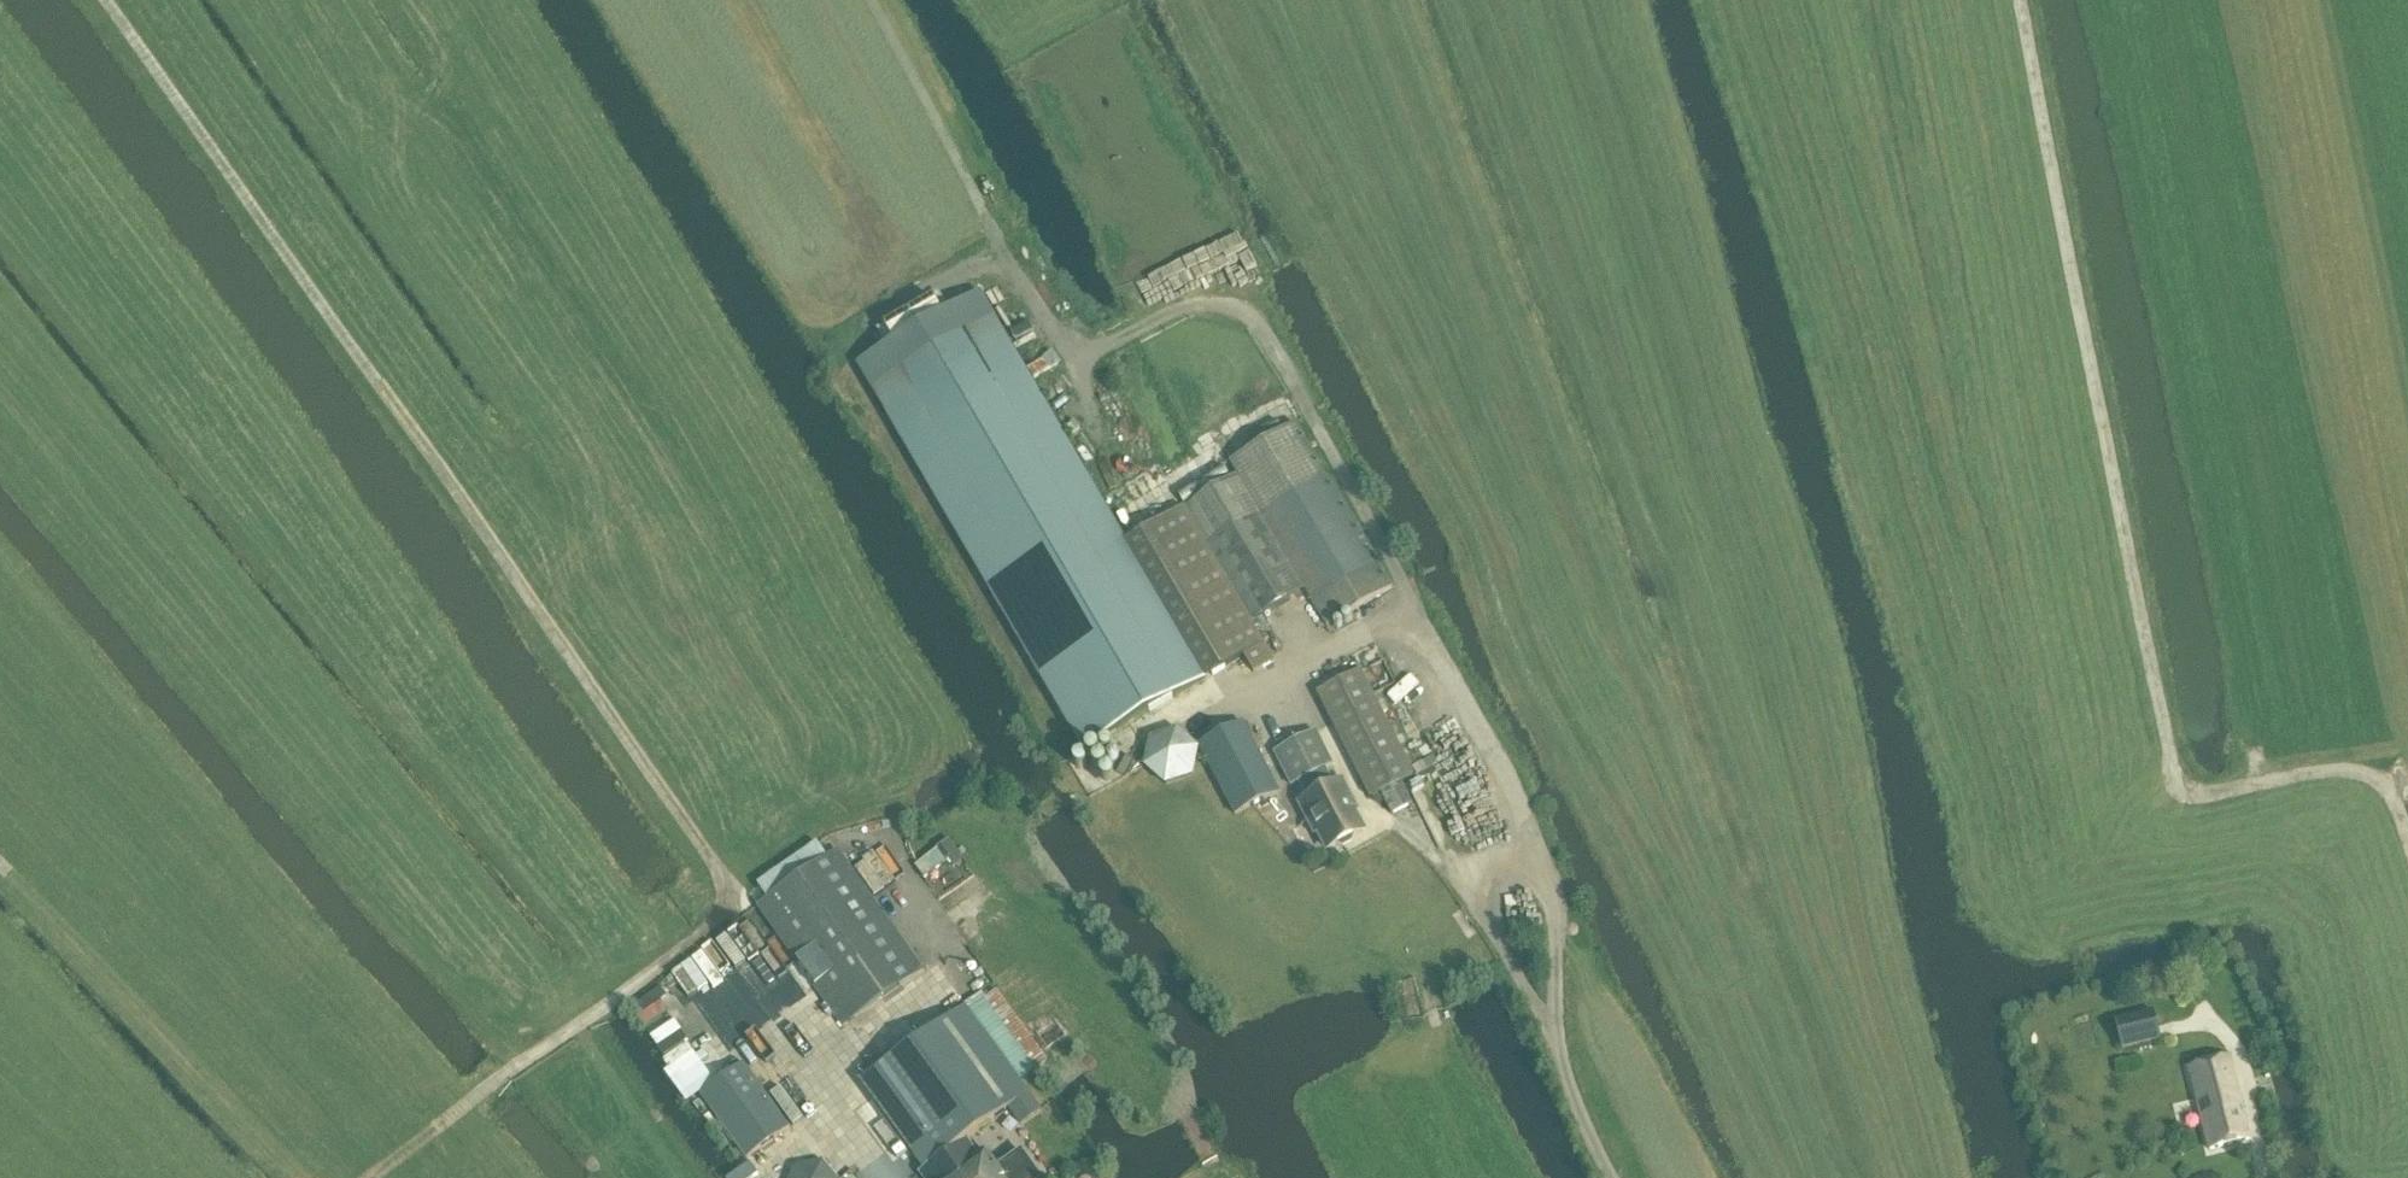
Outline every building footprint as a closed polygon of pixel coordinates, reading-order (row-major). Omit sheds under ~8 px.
[(979,293),(858,364),(1084,750),(1205,680),(1124,542),(979,293)] [(1237,476),(1304,589),(1325,626),(1391,588),(1296,424),(1230,463),(1237,476)] [(1184,509),(1250,621),(1304,589),(1237,476),(1184,509)] [(1184,509),(1125,543),(1205,680),(1244,658),(1254,675),(1275,663),(1250,621),(1184,509)] [(1401,784),(1415,777),(1362,671),(1318,693),(1371,799),(1382,793),(1393,815),(1412,806),(1401,784)] [(1236,816),(1280,793),(1244,724),(1200,747),(1236,816)] [(1194,777),(1199,749),(1177,730),(1150,739),(1144,768),(1165,787),(1194,777)] [(1327,769),(1333,766),(1316,733),(1275,754),(1292,787),(1298,783),(1307,801),(1301,804),(1311,822),(1314,821),(1329,850),(1338,846),(1344,848),(1353,844),(1355,837),(1364,832),(1349,803),(1351,801),(1342,783),(1336,786),(1327,769)] [(845,1027),(924,971),(838,851),(760,907),(845,1027)] [(1042,1111),(965,1006),(862,1082),(925,1169),(920,1172),(924,1177),(1041,1177),(1022,1151),(998,1168),(986,1151),(979,1156),(967,1139),(1009,1108),(1023,1125),(1042,1111)] [(2122,1050),(2160,1041),(2153,1013),(2115,1022),(2122,1050)] [(2229,1058),(2189,1069),(2210,1152),(2251,1142),(2229,1058)] [(749,1159),(790,1130),(744,1065),(702,1094),(749,1159)] [(793,1177),(835,1177),(823,1164),(797,1168),(793,1177)]
